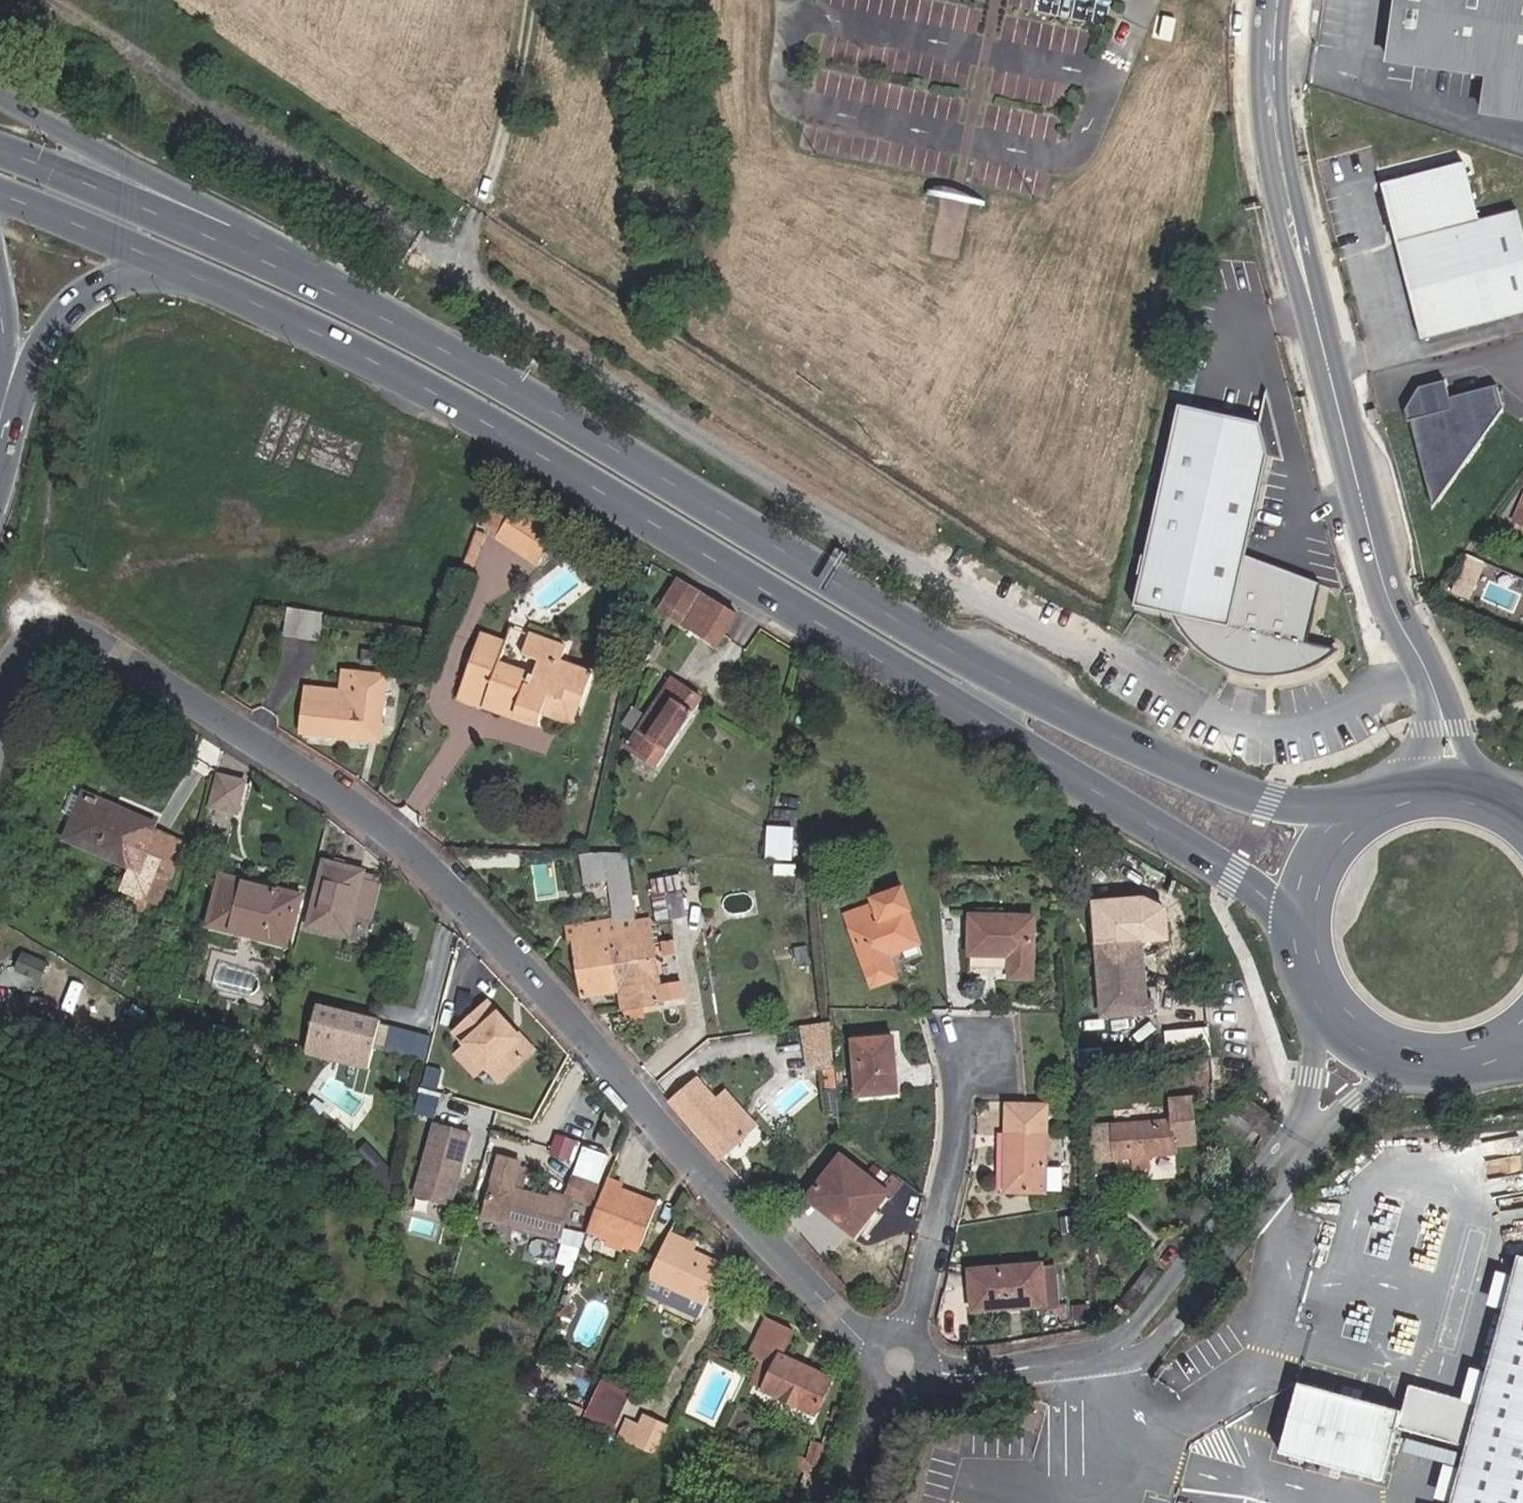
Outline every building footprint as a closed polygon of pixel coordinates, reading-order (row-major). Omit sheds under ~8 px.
[(1385,68),(1484,83),(1478,121),(1522,127),(1522,0),(1396,0),(1385,68)] [(1465,157),(1383,178),(1422,333),(1522,308),(1522,223),(1518,206),(1480,215),(1465,157)] [(1420,382),(1404,407),(1434,510),(1502,406),(1495,381),(1450,393),(1445,375),(1420,382)] [(1318,661),(1304,645),(1317,587),(1242,558),(1264,458),(1279,462),(1262,396),(1255,424),(1175,406),(1129,608),(1167,616),(1173,625),(1179,634),(1194,650),(1211,662),(1221,667),(1241,673),(1263,676),(1284,674),(1305,668),(1318,661)] [(1522,528),(1522,497),(1520,495),(1508,521),(1522,528)] [(497,535),(514,508),(501,499),(483,527),(497,535)] [(538,562),(556,535),(514,508),(497,535),(538,562)] [(472,572),(485,535),(476,531),(462,568),(472,572)] [(737,614),(678,578),(658,610),(718,646),(737,614)] [(311,639),(313,624),(321,625),(323,613),(288,608),(284,636),(311,639)] [(319,640),(321,625),(313,624),(311,639),(319,640)] [(563,700),(567,690),(583,697),(592,673),(561,661),(566,646),(529,634),(522,655),(537,661),(533,673),(530,684),(511,677),(514,667),(498,662),(505,641),(481,633),(459,693),(484,702),(482,708),(498,714),(503,701),(541,715),(541,714),(549,695),(563,700)] [(1324,658),(1333,652),(1304,645),(1318,661),(1324,658)] [(530,684),(533,673),(514,667),(511,677),(530,684)] [(381,722),(386,676),(343,672),(340,691),(306,688),(302,733),(360,739),(362,720),(381,722)] [(656,767),(702,698),(671,677),(625,747),(656,767)] [(572,726),(583,697),(567,690),(563,700),(549,695),(541,714),(572,726)] [(484,702),(459,693),(457,699),(482,708),(484,702)] [(541,715),(503,701),(498,714),(536,727),(541,715)] [(379,741),(381,722),(362,720),(360,739),(379,741)] [(237,814),(245,782),(218,775),(210,807),(237,814)] [(152,829),(154,824),(123,811),(122,815),(82,798),(72,793),(64,813),(74,817),(65,839),(131,869),(122,889),(142,897),(161,855),(143,848),(152,829)] [(123,811),(84,793),(82,798),(122,815),(123,811)] [(177,859),(184,844),(152,829),(143,848),(161,855),(176,863),(177,859)] [(811,860),(812,847),(785,846),(785,860),(811,860)] [(607,881),(604,853),(580,855),(585,884),(607,881)] [(635,916),(626,854),(604,853),(607,881),(612,920),(635,916)] [(157,903),(176,863),(161,855),(142,897),(157,903)] [(817,874),(816,861),(800,861),(802,873),(817,874)] [(347,936),(354,910),(371,914),(379,884),(362,881),(364,872),(324,862),(307,927),(347,936)] [(379,884),(381,877),(364,872),(362,881),(379,884)] [(289,946),(302,895),(221,875),(207,926),(289,946)] [(1172,888),(1152,875),(1146,885),(1166,898),(1172,888)] [(681,888),(679,876),(652,881),(655,893),(666,891),(681,888)] [(686,916),(681,888),(666,891),(671,919),(686,916)] [(919,943),(907,912),(910,910),(902,889),(873,900),(875,904),(881,921),(852,932),(872,987),(896,978),(887,955),(919,943)] [(881,921),(875,904),(845,915),(852,932),(881,921)] [(364,940),(371,914),(354,910),(347,936),(364,940)] [(662,1001),(648,919),(635,921),(635,916),(612,920),(571,926),(573,941),(582,996),(582,997),(620,991),(623,1008),(643,1004),(662,1001)] [(1033,979),(1035,917),(970,916),(970,956),(1010,957),(1009,979),(1033,979)] [(573,941),(571,926),(565,927),(567,942),(573,941)] [(1144,935),(1093,939),(1100,1018),(1150,1014),(1144,935)] [(809,961),(807,946),(793,948),(795,962),(809,961)] [(533,1051),(488,1001),(454,1033),(466,1045),(485,1067),(500,1081),(533,1051)] [(645,1018),(643,1004),(623,1008),(625,1022),(645,1018)] [(368,1069),(380,1021),(317,1006),(305,1053),(368,1069)] [(833,1052),(831,1022),(802,1026),(806,1056),(833,1052)] [(392,1028),(389,1052),(429,1057),(432,1033),(392,1028)] [(1206,1056),(1204,1029),(1184,1030),(1186,1057),(1206,1056)] [(898,1093),(894,1037),(852,1040),(857,1096),(898,1093)] [(485,1067),(466,1045),(456,1055),(476,1076),(485,1067)] [(836,1089),(834,1067),(823,1069),(825,1090),(836,1089)] [(436,1085),(439,1074),(428,1071),(425,1083),(436,1085)] [(748,1135),(716,1101),(697,1079),(670,1102),(721,1157),(748,1135)] [(419,1111),(435,1115),(440,1095),(424,1091),(419,1111)] [(757,1127),(725,1092),(716,1101),(748,1135),(757,1127)] [(1265,1112),(1239,1093),(1234,1101),(1260,1119),(1265,1112)] [(1196,1145),(1192,1097),(1170,1099),(1172,1120),(1088,1128),(1091,1162),(1133,1158),(1148,1157),(1174,1155),(1174,1146),(1196,1145)] [(1263,1138),(1276,1119),(1265,1112),(1260,1119),(1234,1101),(1217,1123),(1243,1142),(1252,1130),(1263,1138)] [(1045,1193),(1046,1110),(1006,1110),(1005,1192),(1045,1193)] [(452,1205),(473,1131),(435,1121),(415,1194),(452,1205)] [(556,1134),(550,1155),(575,1162),(581,1141),(556,1134)] [(855,1236),(888,1193),(888,1192),(882,1187),(841,1155),(807,1198),(855,1236)] [(606,1165),(580,1156),(573,1176),(598,1185),(606,1165)] [(560,1238),(570,1199),(591,1206),(598,1185),(573,1176),(566,1197),(552,1193),(550,1199),(523,1192),(512,1189),(519,1162),(500,1157),(483,1216),(560,1238)] [(1149,1168),(1148,1157),(1133,1158),(1134,1170),(1149,1168)] [(523,1192),(531,1166),(519,1162),(512,1189),(523,1192)] [(893,1196),(902,1184),(892,1176),(882,1187),(888,1192),(888,1193),(891,1194),(893,1196)] [(639,1252),(657,1204),(621,1190),(623,1184),(607,1178),(587,1231),(607,1239),(604,1246),(622,1253),(625,1246),(639,1252)] [(705,1303),(723,1266),(693,1252),(696,1246),(670,1234),(649,1277),(705,1303)] [(1520,1261),(1452,1502),(1522,1502),(1522,1262),(1520,1261)] [(1045,1305),(1042,1266),(1042,1264),(969,1270),(972,1311),(1045,1305)] [(1060,1308),(1057,1265),(1042,1266),(1045,1305),(1045,1309),(1060,1308)] [(831,1379),(781,1356),(792,1332),(766,1320),(749,1356),(762,1362),(752,1382),(764,1387),(763,1390),(814,1414),(831,1379)] [(614,1431),(631,1393),(601,1379),(584,1417),(614,1431)] [(547,1402),(551,1393),(532,1384),(527,1393),(547,1402)] [(1403,1412),(1302,1390),(1286,1453),(1385,1479),(1403,1412)] [(656,1456),(669,1428),(644,1416),(640,1425),(630,1445),(656,1456)] [(630,1445),(640,1425),(626,1418),(616,1439),(630,1445)] [(823,1479),(842,1432),(829,1426),(822,1445),(814,1442),(807,1461),(792,1455),(787,1466),(823,1479)] [(815,1495),(821,1479),(805,1473),(799,1489),(815,1495)]
